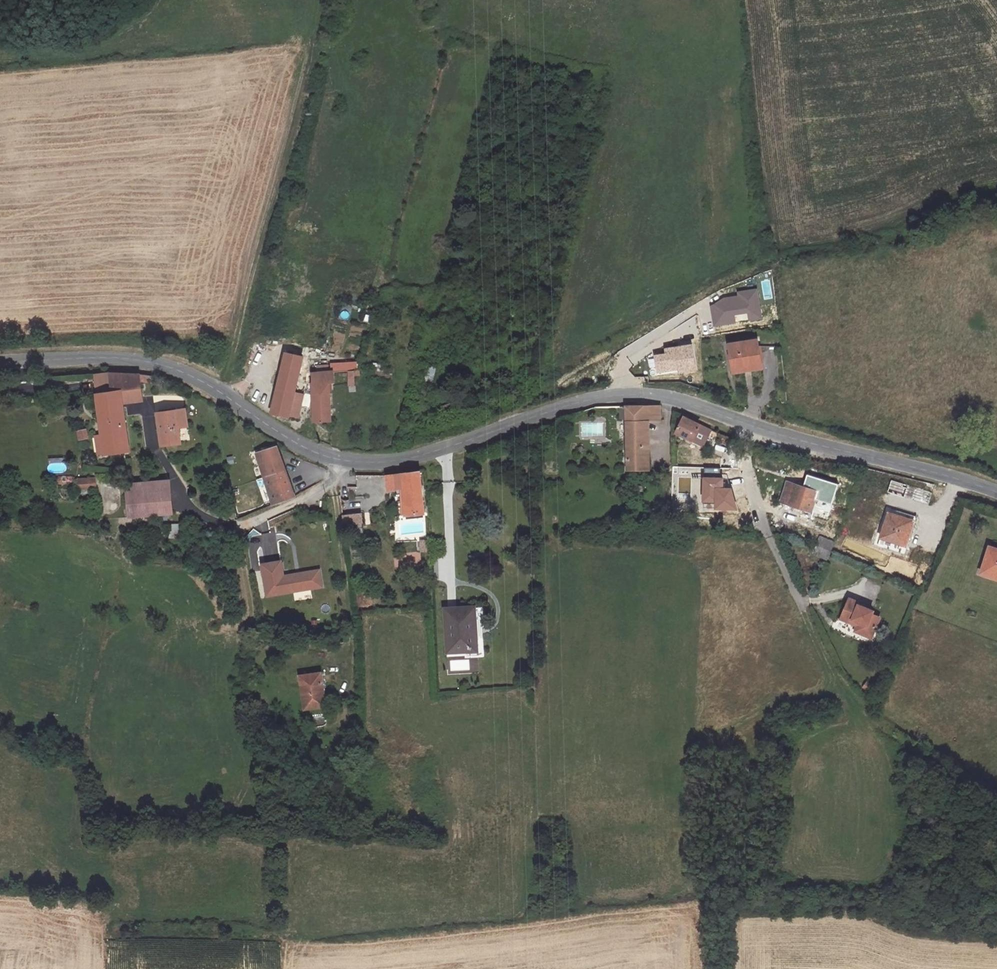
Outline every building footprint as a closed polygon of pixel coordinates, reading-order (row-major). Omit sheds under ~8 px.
[(743,301),(728,304),(727,298),(721,299),(708,307),(712,327),(733,323),(732,321),(746,318),(747,321),(765,318),(759,289),(742,292),(742,296),(743,301)] [(742,296),(727,298),(728,304),(743,301),(742,296)] [(294,346),(284,344),(269,404),(285,407),(300,347),(307,348),(308,341),(295,338),(294,346)] [(733,372),(744,370),(743,366),(760,363),(756,341),(728,346),(733,372)] [(665,350),(666,354),(655,357),(659,373),(674,370),(674,368),(680,367),(680,369),(681,372),(697,369),(692,344),(665,350)] [(318,356),(318,363),(327,362),(326,355),(318,356)] [(360,358),(350,359),(347,374),(354,375),(355,368),(358,368),(360,358)] [(309,414),(332,413),(332,377),(335,376),(335,361),(327,362),(318,363),(310,364),(309,414)] [(743,366),(744,370),(733,372),(733,375),(761,370),(760,363),(743,366)] [(390,380),(391,371),(373,369),(373,378),(390,380)] [(119,372),(107,373),(111,396),(119,395),(140,391),(137,375),(124,373),(119,372)] [(111,396),(107,373),(91,373),(102,459),(127,455),(121,409),(119,395),(111,396)] [(621,421),(645,420),(655,420),(654,406),(621,406),(621,421)] [(660,406),(654,406),(655,420),(665,420),(666,407),(660,406)] [(183,412),(156,415),(161,447),(179,445),(177,430),(187,429),(183,412)] [(682,414),(673,429),(688,437),(690,434),(701,440),(707,428),(682,414)] [(645,471),(645,420),(621,421),(622,471),(645,471)] [(583,437),(604,434),(602,422),(581,425),(583,437)] [(87,428),(77,431),(80,441),(90,438),(87,428)] [(701,440),(690,434),(688,437),(699,443),(701,440)] [(272,504),(292,497),(275,446),(255,452),(272,504)] [(66,472),(65,457),(50,458),(51,473),(66,472)] [(404,515),(422,513),(418,473),(411,473),(386,476),(387,490),(402,489),(404,515)] [(816,491),(814,498),(831,503),(836,485),(807,476),(804,488),(816,491)] [(98,489),(97,477),(79,478),(80,491),(98,489)] [(703,503),(715,503),(715,509),(736,510),(731,489),(723,489),(723,478),(703,478),(703,503)] [(166,480),(123,485),(127,513),(170,507),(166,480)] [(780,502),(810,512),(814,498),(816,491),(804,488),(787,482),(780,502)] [(906,496),(918,501),(924,488),(912,483),(906,496)] [(361,506),(342,509),(343,517),(362,514),(361,506)] [(889,514),(881,537),(906,546),(914,523),(889,514)] [(181,538),(181,524),(170,524),(170,538),(181,538)] [(818,534),(814,544),(833,552),(838,540),(818,534)] [(980,575),(996,580),(996,550),(988,547),(980,575)] [(876,569),(890,575),(895,563),(881,557),(876,569)] [(280,562),(261,565),(266,596),(303,591),(300,574),(283,577),(280,562)] [(319,572),(300,574),(303,591),(322,588),(319,572)] [(847,597),(839,616),(860,625),(857,631),(871,636),(879,618),(871,615),(872,611),(857,604),(858,602),(847,597)] [(479,611),(452,612),(452,623),(448,623),(449,653),(468,653),(468,650),(481,649),(481,633),(473,633),(472,624),(480,624),(479,611)] [(466,670),(466,660),(451,661),(451,671),(466,670)] [(302,669),(304,704),(325,703),(323,669),(302,669)]
